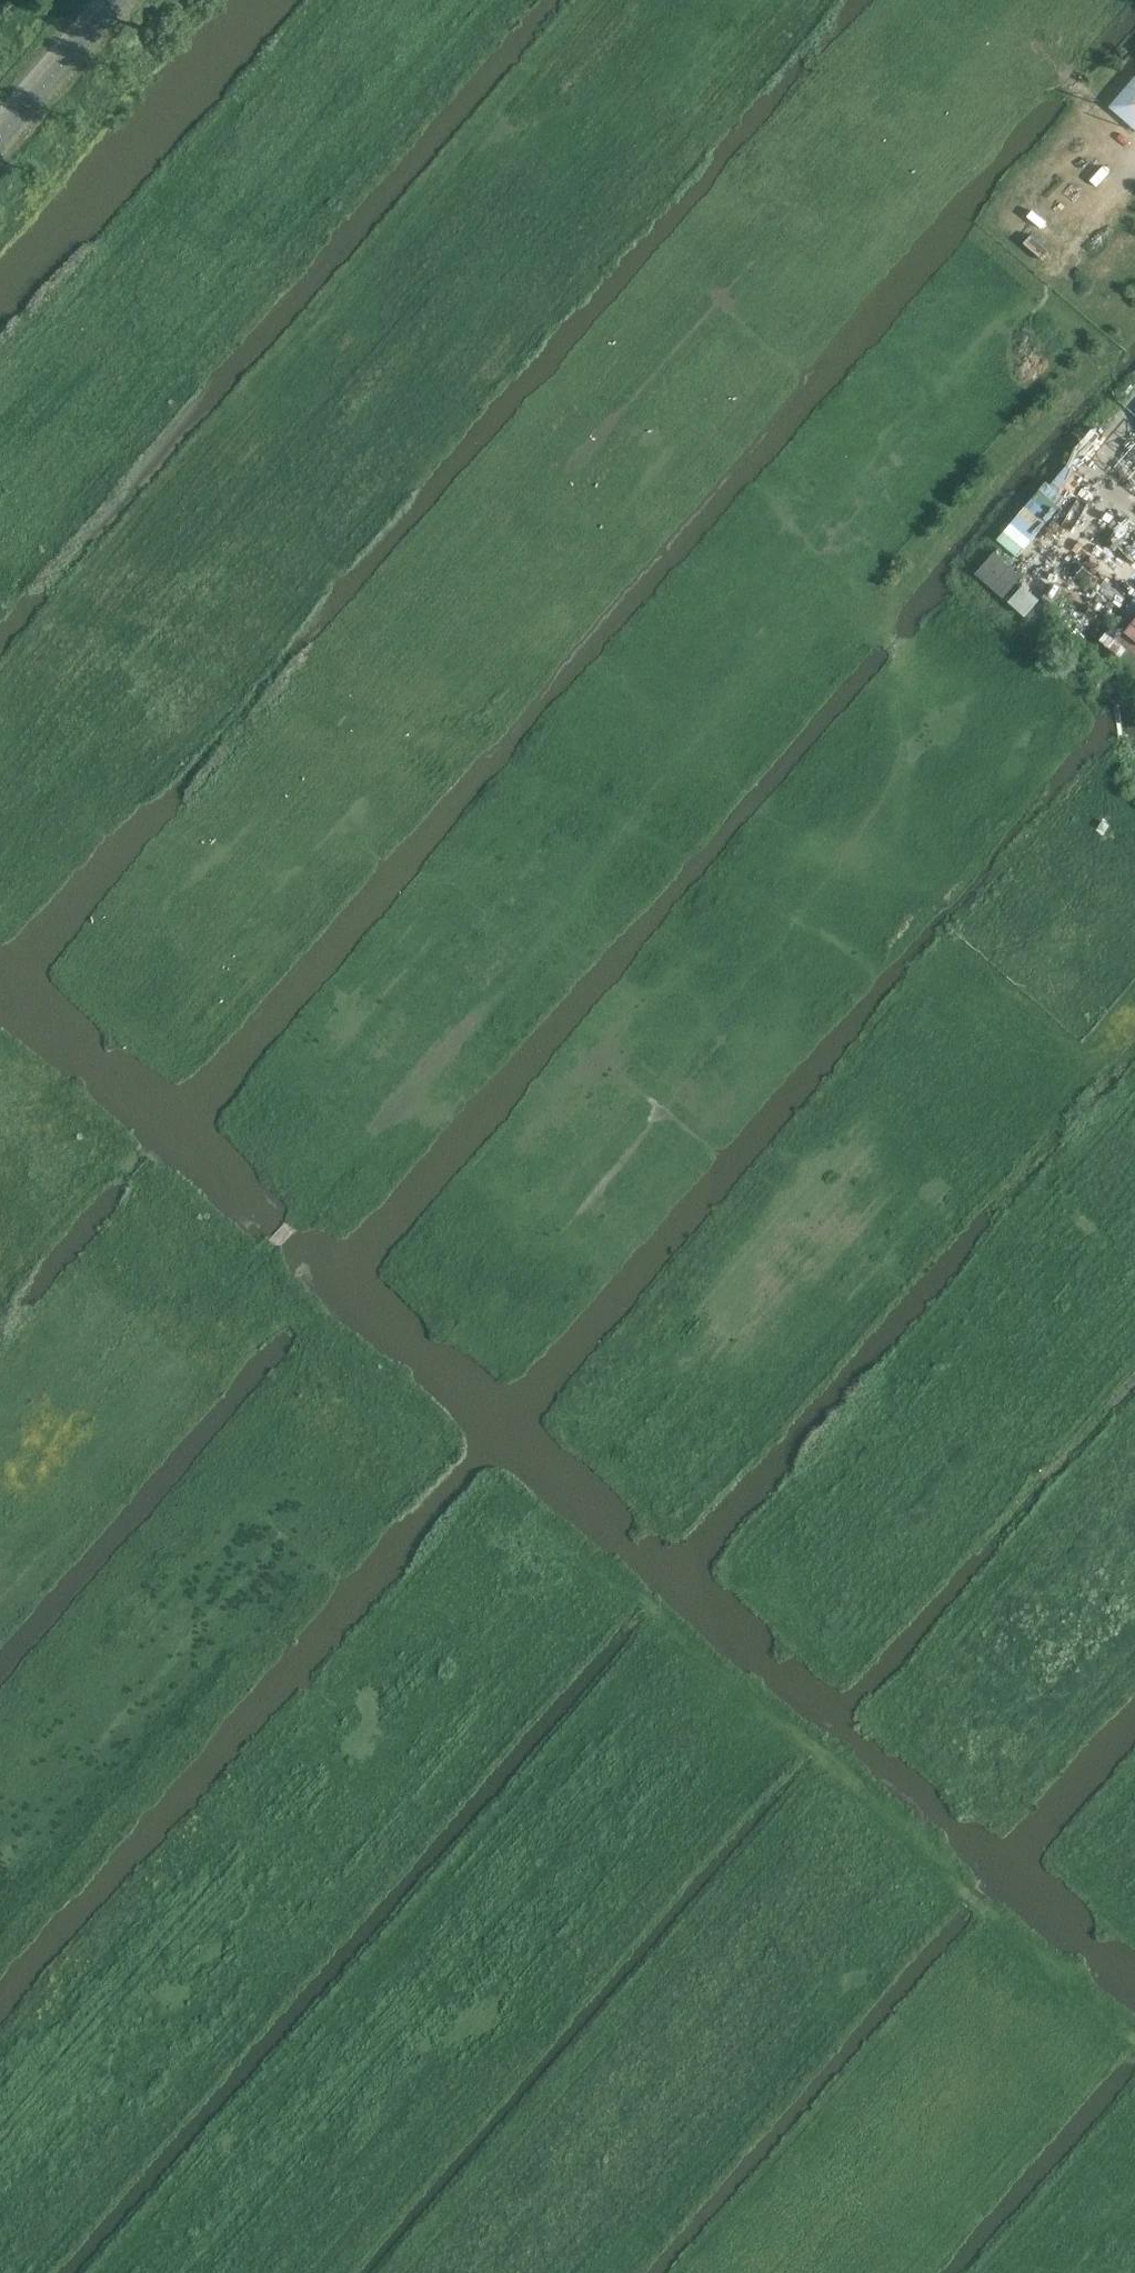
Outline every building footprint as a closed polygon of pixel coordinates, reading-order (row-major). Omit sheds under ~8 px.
[(1111,105),(1134,125),(1134,76),(1111,105)] [(997,550),(978,569),(1027,615),(1045,595),(997,550)] [(1126,628),(1134,636),(1134,619),(1126,628)]
